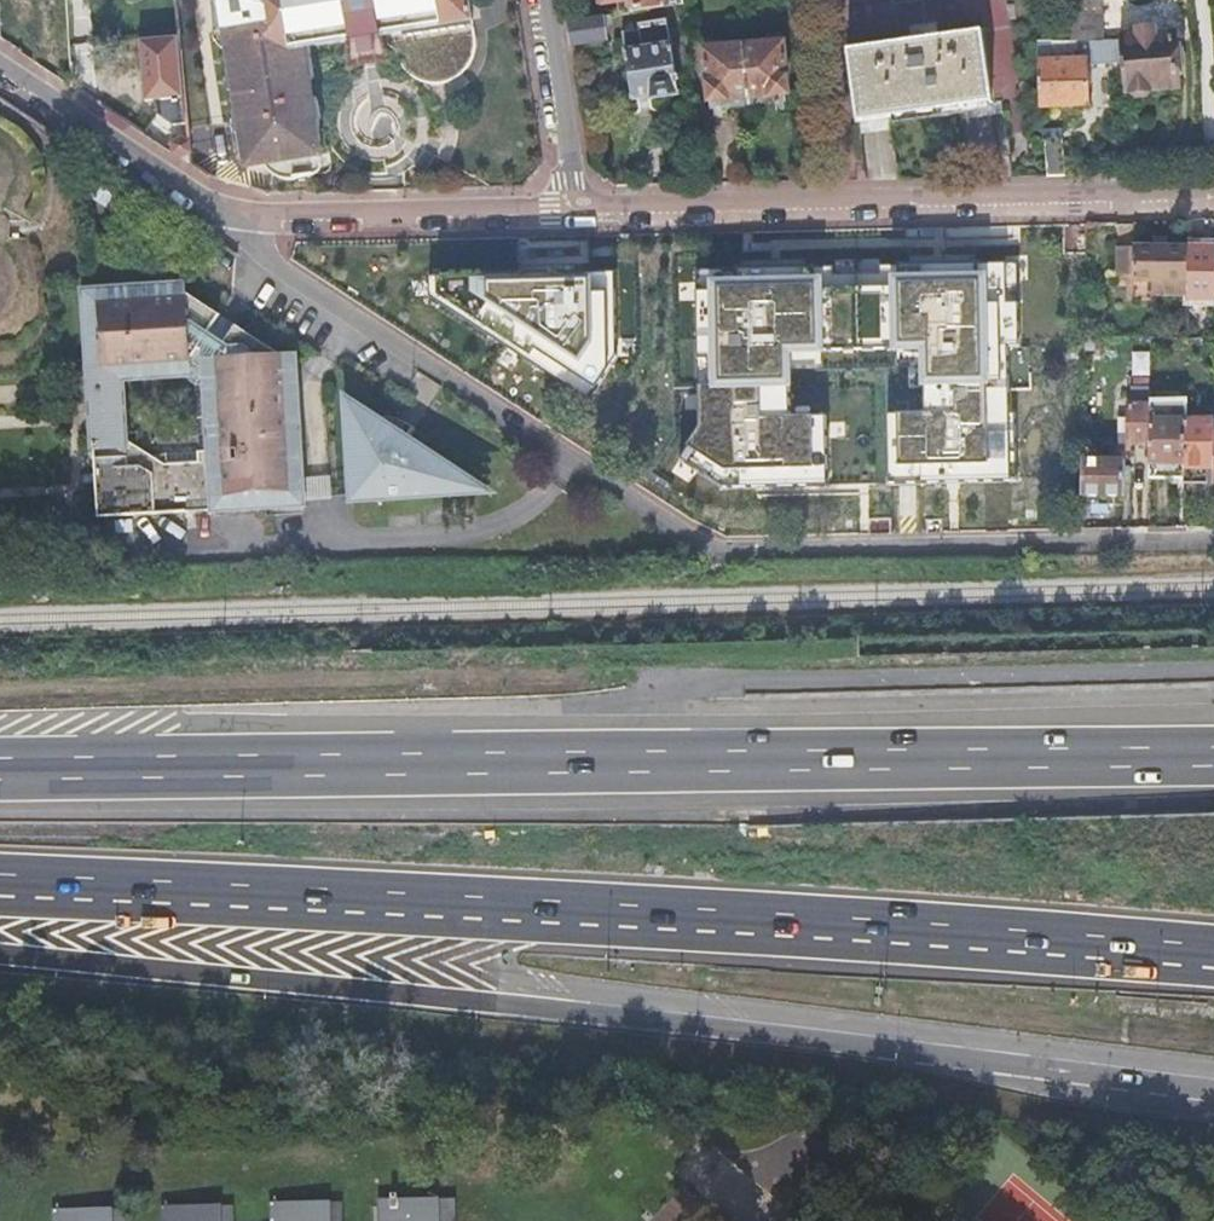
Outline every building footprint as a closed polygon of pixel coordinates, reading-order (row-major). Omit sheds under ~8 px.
[(44,22),(44,0),(4,0),(4,22),(44,22)] [(227,37),(229,50),(232,67),(237,94),(240,110),(244,137),(250,167),(267,164),(291,161),(311,158),(322,156),(317,125),(313,98),(310,81),(307,64),(320,61),(345,57),(349,53),(355,58),(383,53),(387,46),(385,36),(395,35),(469,22),(475,21),(471,0),(221,0),(227,37)] [(684,0),(631,0),(633,13),(685,5),(684,0)] [(1101,9),(1069,11),(1071,40),(1103,39),(1101,9)] [(607,40),(604,16),(571,21),(575,46),(607,40)] [(640,30),(623,33),(632,101),(651,99),(651,101),(679,97),(668,19),(639,24),(640,30)] [(469,22),(395,35),(396,36),(402,48),(406,53),(413,57),(418,60),(425,62),(438,62),(450,57),(460,49),(464,43),(467,37),(469,30),(469,22)] [(1140,37),(1121,39),(1123,63),(1125,90),(1133,89),(1134,96),(1152,95),(1151,88),(1177,86),(1174,36),(1157,37),(1156,30),(1140,32),(1140,37)] [(982,33),(848,51),(857,123),(991,104),(982,33)] [(154,126),(185,125),(183,35),(142,36),(144,101),(153,101),(154,126)] [(229,50),(227,37),(214,39),(216,44),(219,47),(224,50),(229,50)] [(1103,39),(1071,40),(1052,42),(1052,62),(1038,62),(1039,106),(1088,104),(1088,65),(1123,63),(1121,39),(1103,39)] [(802,92),(800,59),(785,61),(784,42),(744,46),(748,97),(789,94),(802,92)] [(690,58),(694,102),(711,101),(748,97),(744,46),(706,50),(707,56),(690,58)] [(321,67),(320,61),(307,64),(310,81),(316,78),(319,73),(321,67)] [(237,94),(232,67),(227,70),(223,73),(221,78),(222,83),(223,87),(226,91),(232,93),(237,94)] [(789,94),(748,97),(750,108),(790,104),(789,94)] [(750,108),(748,97),(711,101),(712,111),(750,108)] [(313,98),(317,125),(318,125),(321,123),(325,119),(327,114),(326,109),(325,105),(321,101),(318,99),(313,98)] [(244,137),(240,110),(239,110),(234,113),(231,116),(229,122),(229,125),(231,131),(235,135),(240,137),(244,137)] [(1056,128),(1041,130),(1047,177),(1066,177),(1066,132),(1056,128)] [(322,156),(311,158),(313,175),(318,172),(321,167),(322,162),(322,156)] [(285,181),(294,181),(291,161),(267,164),(267,165),(271,173),(277,178),(285,181)] [(1208,221),(1189,222),(1188,247),(1188,262),(1208,262),(1208,221)] [(1152,294),(1188,294),(1188,262),(1188,247),(1168,247),(1168,236),(1156,236),(1156,247),(1134,247),(1135,280),(1152,280),(1152,294)] [(1134,244),(1118,243),(1116,281),(1132,281),(1134,244)] [(700,428),(679,461),(725,491),(828,488),(826,417),(791,418),(790,371),(926,367),(928,415),(889,416),(891,486),(1019,482),(1018,412),(1012,413),(1010,347),(1022,347),(1019,263),(696,271),(700,428)] [(616,274),(430,277),(430,298),(590,401),(618,358),(616,274)] [(303,505),(294,364),(235,325),(228,335),(212,325),(219,315),(175,286),(83,292),(91,410),(108,409),(107,380),(121,379),(179,375),(190,359),(205,369),(204,371),(209,451),(198,452),(149,455),(147,455),(140,467),(95,469),(98,518),(303,505)] [(228,335),(235,325),(219,315),(212,325),(228,335)] [(190,359),(179,375),(194,385),(204,371),(205,369),(190,359)] [(1121,444),(1150,445),(1150,392),(1130,392),(1129,420),(1121,419),(1121,444)] [(1150,445),(1150,464),(1186,463),(1187,422),(1168,422),(1168,392),(1150,392),(1150,445)] [(346,419),(362,409),(344,397),(346,419)] [(468,494),(472,481),(362,409),(346,419),(351,502),(468,494)] [(1187,422),(1186,463),(1186,482),(1213,484),(1213,454),(1213,423),(1187,422)] [(1113,459),(1083,459),(1082,495),(1125,496),(1126,468),(1126,460),(1113,459)] [(468,494),(490,493),(472,481),(468,494)] [(393,1204),(394,1220),(442,1220),(441,1203),(393,1204)] [(284,1208),(284,1220),(338,1220),(337,1207),(284,1208)] [(172,1211),(172,1220),(226,1220),(226,1211),(172,1211)]
